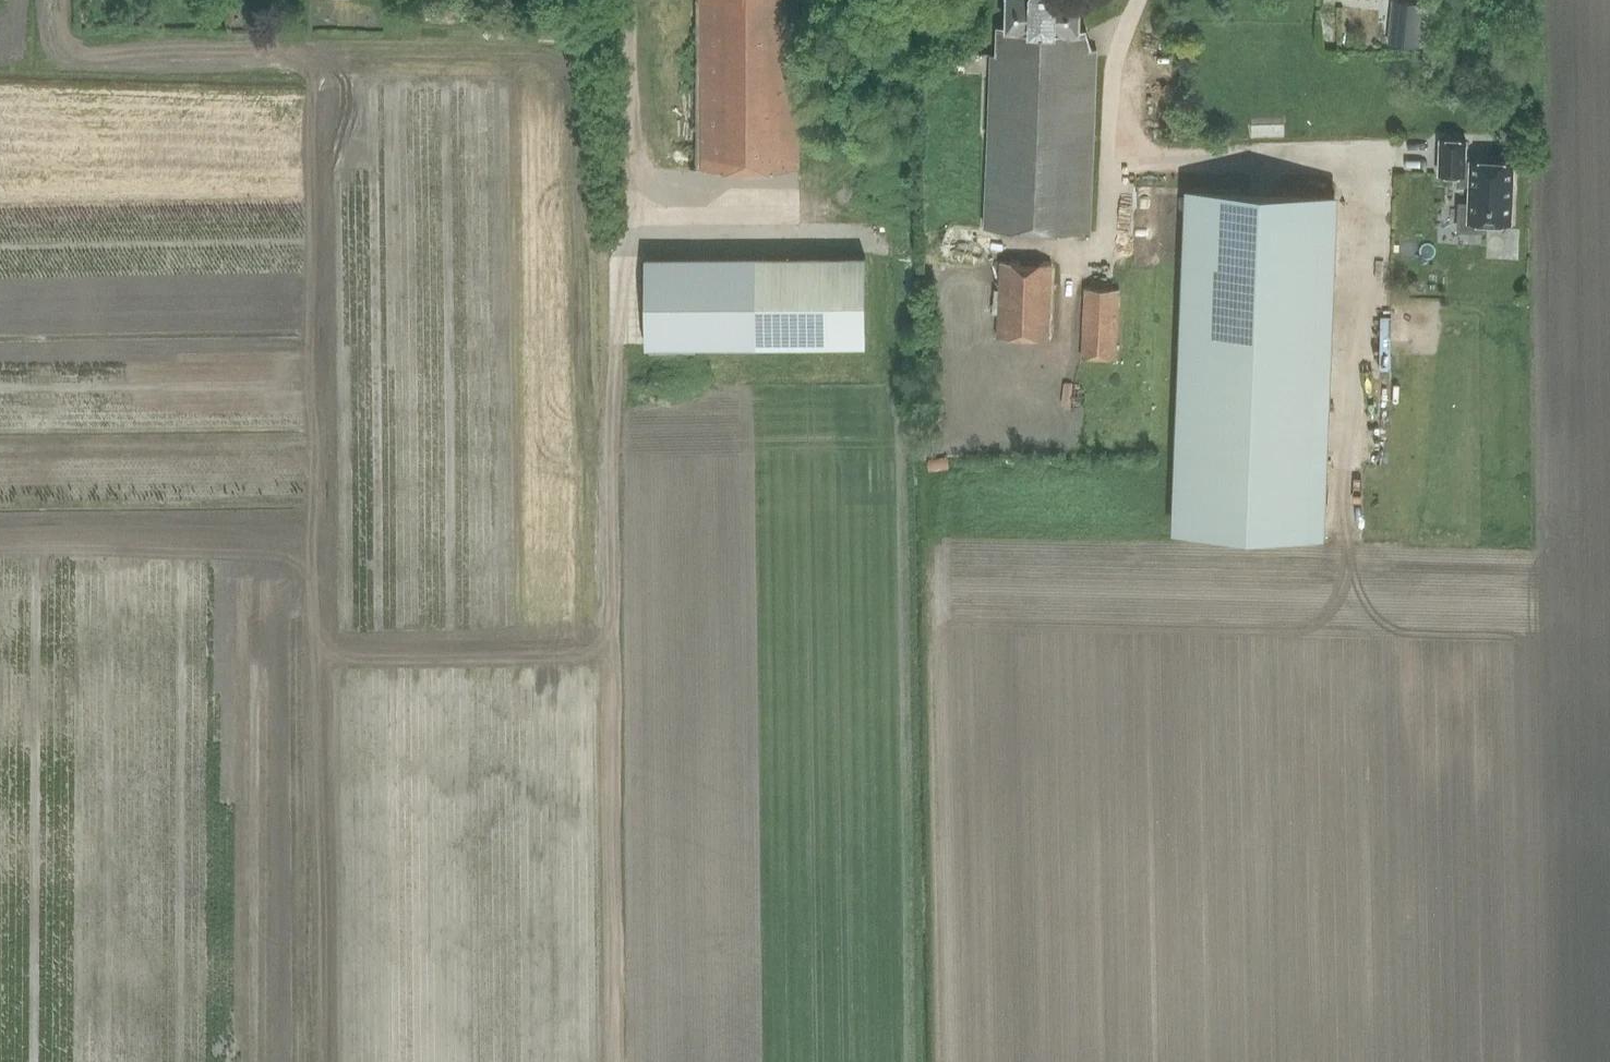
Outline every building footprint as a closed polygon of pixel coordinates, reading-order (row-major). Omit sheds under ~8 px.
[(699,174),(802,174),(801,0),(699,0),(699,4),(699,174)] [(1097,54),(1091,55),(1084,37),(1078,37),(1079,1),(1056,0),(1010,0),(1009,33),(998,33),(997,60),(992,60),(985,234),(1090,238),(1097,54)] [(1389,42),(1422,45),(1426,1),(1416,0),(1393,0),(1389,42)] [(946,51),(951,60),(970,51),(966,42),(946,51)] [(1440,140),(1439,174),(1465,174),(1465,140),(1440,140)] [(1512,223),(1514,163),(1470,162),(1468,222),(1512,223)] [(1324,535),(1337,193),(1185,187),(1172,529),(1324,535)] [(1524,258),(1524,224),(1503,224),(1503,258),(1524,258)] [(1053,263),(999,261),(995,337),(1049,339),(1053,263)] [(646,264),(647,353),(867,351),(866,262),(757,263),(646,264)] [(1120,289),(1083,287),(1080,358),(1117,359),(1120,289)]
